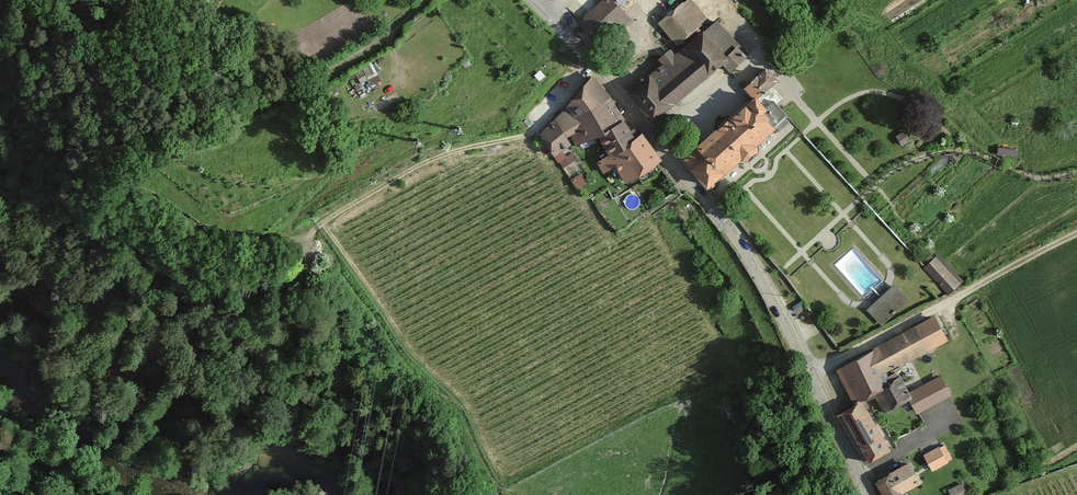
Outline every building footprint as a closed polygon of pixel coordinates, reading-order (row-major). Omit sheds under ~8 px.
[(576,25),(596,45),(630,12),(618,0),(601,0),(576,25)] [(678,49),(710,21),(692,0),(685,0),(657,25),(678,49)] [(631,90),(656,118),(737,49),(710,21),(678,49),(631,90)] [(777,83),(767,69),(743,85),(753,99),(777,83)] [(623,121),(592,82),(564,103),(571,112),(543,134),(567,164),(596,142),(623,121)] [(688,159),(720,192),(783,133),(753,99),(688,159)] [(641,142),(623,121),(596,142),(612,163),(641,142)] [(663,173),(641,142),(612,163),(633,193),(663,173)] [(950,294),(965,281),(939,254),(925,267),(950,294)] [(896,282),(869,308),(885,325),(912,299),(896,282)] [(949,346),(934,318),(870,353),(892,379),(949,346)] [(892,379),(870,353),(838,376),(861,402),(874,393),(892,379)] [(891,414),(909,400),(892,379),(874,393),(891,414)] [(948,399),(930,381),(909,400),(929,416),(948,399)] [(937,447),(924,456),(936,474),(949,465),(937,447)] [(878,485),(885,494),(912,494),(927,485),(912,462),(878,485)] [(970,494),(964,481),(950,488),(954,494),(968,494),(970,494)]
